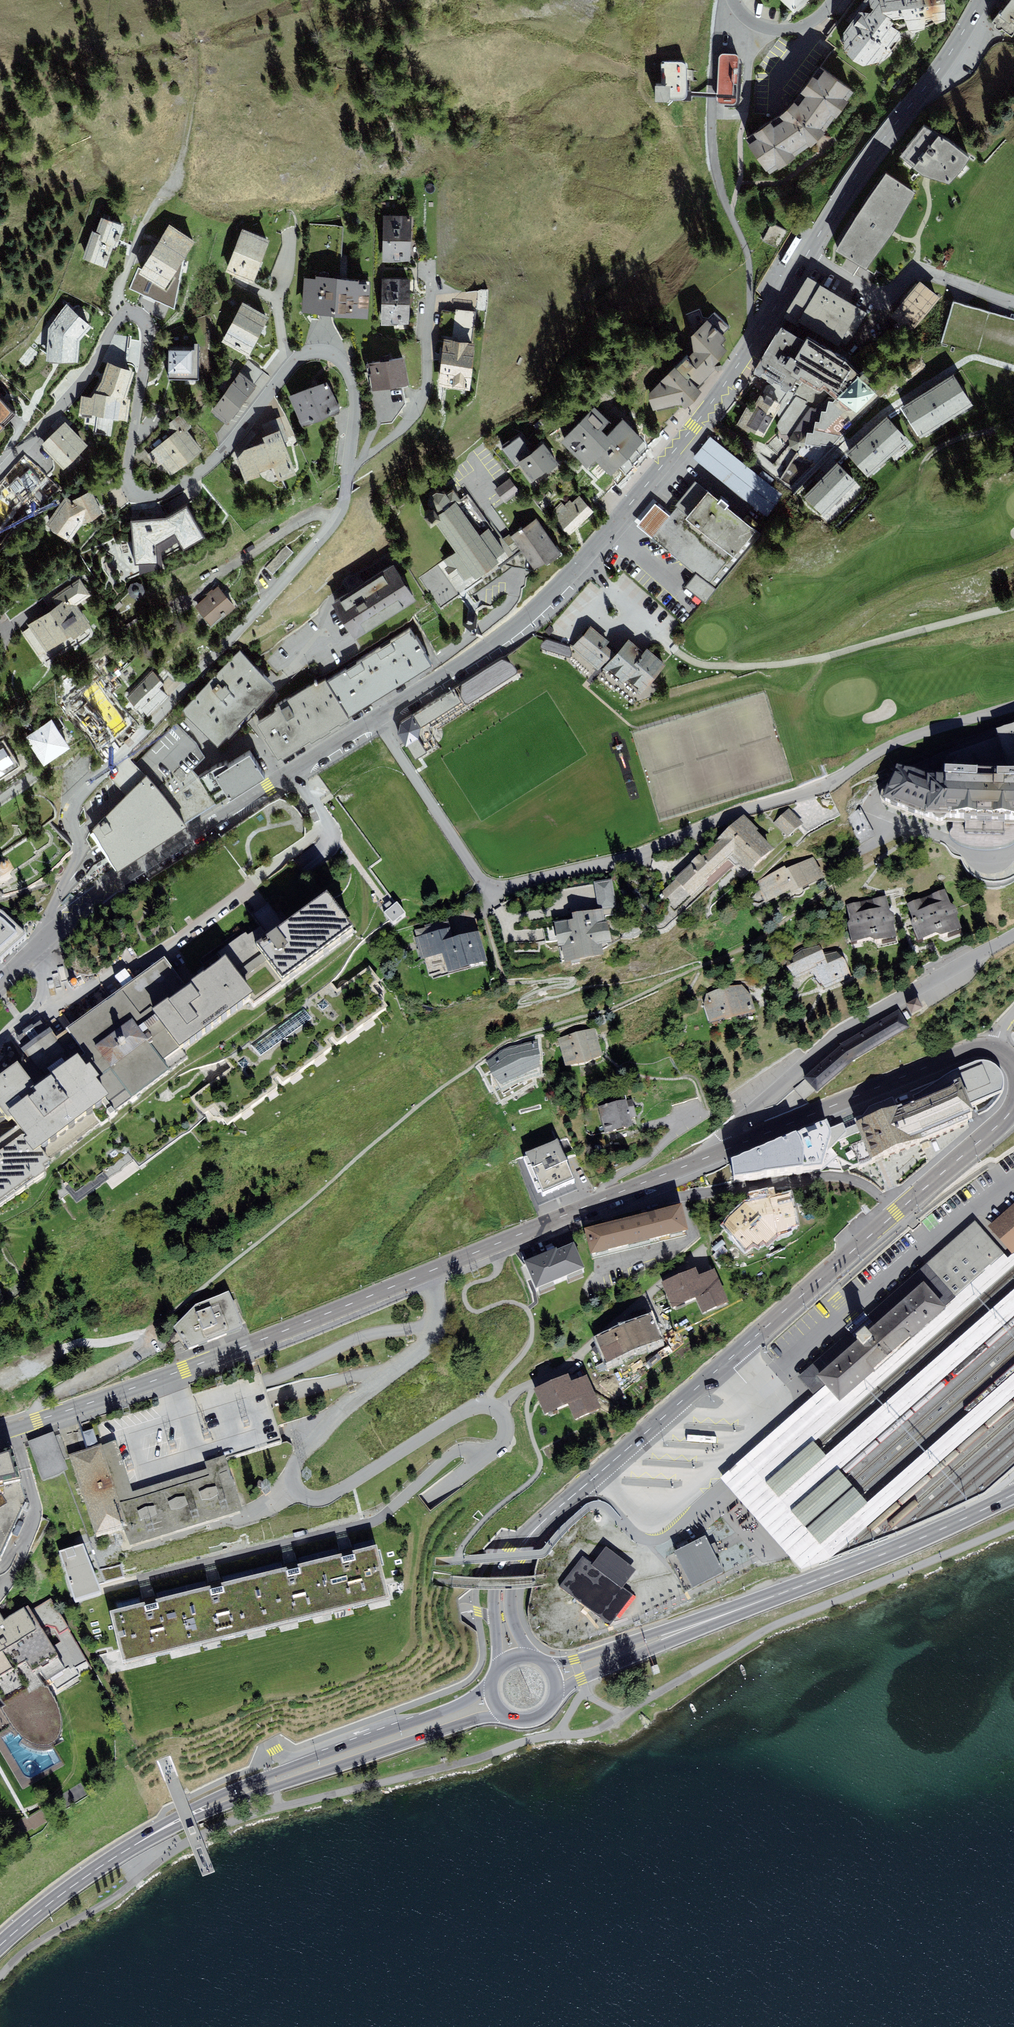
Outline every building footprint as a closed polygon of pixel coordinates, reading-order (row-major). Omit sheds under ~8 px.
[(796,12),(809,0),(784,0),(796,12)] [(840,36),(876,67),(902,31),(948,21),(945,0),(867,0),(840,36)] [(991,20),(1013,35),(1013,34),(1013,0),(1010,0),(991,20)] [(720,55),(719,57),(718,95),(718,98),(718,101),(719,103),(734,104),(736,102),(737,99),(739,58),(738,56),(737,55),(722,54),(720,55)] [(680,61),(661,61),(662,84),(654,85),(655,102),(671,102),(683,101),(685,99),(687,97),(688,95),(688,94),(688,93),(688,68),(686,64),(683,62),(680,61)] [(747,137),(771,172),(819,137),(859,92),(827,68),(799,106),(747,137)] [(960,168),(970,154),(938,130),(914,162),(923,171),(949,180),(960,168)] [(893,233),(915,192),(885,171),(857,212),(836,247),(867,267),(893,233)] [(122,223),(100,214),(94,229),(91,228),(82,256),(104,263),(111,243),(113,244),(122,223)] [(412,216),(384,215),(382,259),(410,259),(412,216)] [(169,223),(140,269),(131,289),(173,307),(182,259),(195,239),(169,223)] [(786,231),(771,223),(763,240),(777,247),(786,231)] [(243,228),(227,270),(254,280),(270,238),(243,228)] [(750,406),(737,425),(765,437),(774,419),(777,424),(779,433),(786,434),(812,399),(814,393),(818,393),(819,390),(824,390),(825,387),(838,398),(835,401),(830,401),(828,412),(823,411),(821,422),(817,422),(815,433),(807,434),(801,432),(796,432),(790,440),(792,448),(796,451),(805,450),(807,445),(819,449),(857,413),(877,392),(862,373),(839,350),(862,307),(810,276),(794,299),(801,301),(788,318),(802,325),(797,332),(784,324),(756,369),(773,379),(755,408),(750,406)] [(364,280),(305,277),(304,308),(363,311),(364,280)] [(406,280),(383,279),(382,322),(405,322),(406,280)] [(939,296),(920,281),(894,313),(912,328),(939,296)] [(486,290),(453,291),(453,298),(458,297),(458,307),(487,306),(486,290)] [(242,300),(223,338),(250,352),(269,313),(242,300)] [(445,340),(440,382),(463,385),(472,312),(440,308),(437,339),(445,340)] [(87,336),(74,311),(52,321),(56,329),(63,343),(65,347),(87,336)] [(665,379),(651,398),(655,410),(685,401),(687,404),(704,388),(701,386),(730,349),(724,342),(729,337),(710,319),(696,335),(697,351),(665,379)] [(32,341),(30,347),(34,354),(40,355),(63,343),(56,329),(32,341)] [(170,348),(169,375),(196,376),(196,348),(170,348)] [(401,357),(362,365),(373,426),(390,422),(396,414),(395,405),(404,402),(400,386),(406,386),(401,357)] [(134,370),(108,361),(104,372),(99,383),(94,392),(92,395),(81,394),(78,412),(126,419),(129,397),(125,396),(134,370)] [(240,371),(212,411),(227,421),(254,381),(240,371)] [(956,375),(903,408),(920,436),(973,403),(956,375)] [(326,377),(290,394),(304,424),(340,407),(326,377)] [(17,398),(0,381),(0,415),(17,398)] [(597,405),(563,440),(589,465),(598,457),(613,471),(646,438),(626,416),(619,423),(597,405)] [(889,416),(848,453),(867,475),(909,438),(889,416)] [(264,422),(266,429),(282,425),(280,418),(264,422)] [(64,421),(40,445),(64,468),(88,444),(64,421)] [(181,427),(148,454),(157,464),(162,460),(171,471),(198,448),(181,427)] [(246,449),(239,458),(246,482),(262,477),(269,482),(280,480),(297,476),(280,431),(265,436),(267,442),(246,449)] [(523,436),(503,449),(516,467),(522,464),(534,481),(562,463),(545,443),(533,451),(523,436)] [(779,493),(711,438),(693,460),(762,515),(779,493)] [(839,462),(806,496),(825,514),(858,481),(839,462)] [(0,498),(0,522),(3,524),(14,510),(16,512),(36,492),(33,491),(42,481),(32,467),(20,477),(17,474),(0,489),(0,496),(1,497),(0,498)] [(510,480),(497,490),(505,500),(518,491),(510,480)] [(676,505),(679,507),(671,517),(653,537),(697,574),(715,590),(762,535),(727,506),(730,502),(722,496),(720,499),(697,480),(676,505)] [(44,523),(71,539),(82,523),(101,512),(91,490),(74,499),(64,497),(44,523)] [(580,496),(557,518),(571,533),(594,511),(580,496)] [(437,520),(458,549),(444,560),(448,566),(446,568),(453,578),(460,572),(465,580),(473,574),(477,579),(501,561),(497,557),(505,551),(489,529),(481,534),(456,501),(441,512),(436,505),(425,513),(433,524),(437,520)] [(131,518),(134,561),(156,559),(155,541),(172,530),(184,544),(203,533),(186,503),(165,515),(131,518)] [(638,524),(653,537),(671,517),(655,504),(638,524)] [(540,518),(513,537),(534,567),(561,549),(540,518)] [(292,552),(285,545),(266,568),(273,574),(292,552)] [(334,604),(355,635),(414,596),(393,565),(334,604)] [(705,601),(715,590),(697,574),(687,586),(705,601)] [(63,601),(24,629),(44,666),(92,629),(77,605),(90,595),(80,579),(57,596),(63,601)] [(141,585),(136,582),(131,584),(129,589),(131,593),(135,596),(140,594),(143,590),(141,585)] [(218,588),(197,607),(213,625),(234,606),(218,588)] [(501,606),(493,614),(497,618),(501,622),(509,614),(506,611),(501,606)] [(581,642),(579,645),(603,666),(608,661),(621,645),(598,624),(581,642)] [(328,681),(350,715),(432,662),(411,628),(328,681)] [(579,645),(581,642),(571,633),(555,635),(541,646),(548,653),(560,642),(569,642),(576,648),(579,645)] [(627,678),(632,673),(644,684),(668,658),(651,642),(647,646),(633,633),(621,645),(608,661),(627,678)] [(240,651),(185,708),(220,741),(275,684),(240,651)] [(485,699),(521,677),(507,654),(460,683),(470,700),(482,693),(485,699)] [(153,672),(127,698),(137,708),(140,704),(147,711),(166,692),(159,686),(163,682),(153,672)] [(326,678),(259,721),(283,758),(350,715),(328,681),(326,678)] [(399,733),(417,758),(434,747),(430,741),(434,735),(432,729),(465,708),(454,691),(401,722),(399,733)] [(101,743),(127,720),(106,696),(93,707),(86,700),(73,712),(101,743)] [(28,736),(44,758),(66,742),(50,720),(28,736)] [(116,852),(125,863),(223,799),(208,775),(201,779),(186,758),(200,745),(177,722),(112,775),(130,800),(97,831),(103,846),(96,851),(103,861),(116,852)] [(996,733),(1012,778),(1013,777),(1013,726),(996,733)] [(0,742),(0,777),(19,765),(3,740),(0,742)] [(263,748),(227,768),(226,765),(208,775),(223,799),(243,786),(248,792),(278,772),(263,748)] [(896,767),(882,804),(929,823),(964,826),(964,835),(1003,836),(1003,827),(1013,827),(1013,782),(934,779),(896,767)] [(876,838),(862,810),(851,815),(865,843),(876,838)] [(791,812),(775,826),(790,843),(806,828),(791,812)] [(775,850),(744,817),(663,890),(681,910),(739,857),(751,871),(775,850)] [(814,855),(758,882),(770,907),(826,880),(814,855)] [(8,868),(7,868),(2,870),(0,871),(0,886),(0,887),(14,880),(10,874),(8,868)] [(949,893),(909,906),(922,944),(961,931),(949,893)] [(888,898),(845,908),(855,951),(898,941),(888,898)] [(355,935),(328,899),(269,942),(256,951),(281,985),(283,988),(355,935)] [(405,917),(396,906),(384,915),(392,926),(405,917)] [(608,907),(555,917),(564,964),(606,956),(604,945),(615,943),(608,907)] [(9,910),(0,914),(0,965),(32,934),(9,910)] [(218,955),(225,965),(254,1002),(255,1004),(281,985),(256,951),(269,942),(257,927),(218,955)] [(449,927),(416,937),(423,961),(443,954),(450,974),(488,962),(479,932),(452,940),(449,927)] [(550,940),(558,939),(556,927),(548,928),(550,940)] [(820,945),(787,960),(796,979),(815,971),(823,988),(853,975),(844,957),(829,964),(820,945)] [(165,962),(66,1033),(84,1058),(78,1063),(86,1074),(89,1072),(99,1085),(96,1087),(108,1103),(106,1105),(113,1114),(170,1074),(163,1066),(179,1055),(151,1018),(187,992),(165,962)] [(254,1002),(225,965),(187,992),(151,1018),(179,1055),(254,1002)] [(748,982),(702,996),(711,1026),(757,1012),(748,982)] [(922,1011),(917,1002),(907,1008),(912,1016),(922,1011)] [(853,1062),(909,1029),(899,1012),(841,1046),(804,1081),(817,1095),(853,1062)] [(595,1029),(559,1040),(567,1069),(585,1066),(604,1058),(599,1044),(595,1029)] [(10,1122),(8,1120),(40,1096),(37,1092),(78,1063),(84,1058),(66,1033),(56,1040),(50,1031),(20,1053),(27,1061),(0,1081),(0,1114),(7,1124),(10,1122)] [(500,1050),(487,1061),(492,1073),(501,1084),(540,1066),(541,1053),(538,1040),(520,1043),(509,1046),(500,1050)] [(78,1063),(37,1092),(40,1096),(8,1120),(10,1122),(22,1139),(27,1146),(23,1148),(33,1161),(42,1155),(106,1105),(108,1103),(96,1087),(99,1085),(89,1072),(86,1074),(78,1063)] [(964,1084),(860,1126),(874,1165),(979,1118),(964,1084)] [(628,1100),(600,1107),(606,1135),(634,1129),(628,1100)] [(829,1123),(731,1161),(732,1168),(735,1177),(824,1168),(833,1135),(829,1123)] [(30,1184),(36,1186),(45,1179),(45,1175),(43,1172),(49,1168),(49,1165),(42,1155),(33,1161),(23,1148),(27,1146),(22,1139),(0,1154),(0,1207),(30,1184)] [(557,1140),(517,1157),(540,1208),(580,1191),(557,1140)] [(748,1207),(726,1228),(748,1253),(756,1245),(761,1250),(766,1244),(770,1245),(778,1236),(790,1235),(790,1230),(799,1229),(792,1197),(748,1207)] [(1012,1255),(1013,1253),(1013,1205),(988,1228),(1012,1255)] [(684,1206),(585,1232),(593,1261),(692,1236),(684,1206)] [(947,1248),(928,1265),(933,1270),(937,1275),(946,1285),(953,1292),(958,1298),(1005,1256),(975,1223),(947,1248)] [(576,1244),(525,1264),(537,1294),(588,1274),(576,1244)] [(812,1443),(968,1310),(1013,1269),(1013,1253),(1012,1255),(1008,1259),(1005,1256),(958,1298),(946,1309),(840,1403),(825,1387),(815,1396),(721,1481),(801,1572),(830,1561),(878,1516),(1013,1396),(1013,1377),(868,1506),(867,1505),(821,1545),(792,1513),(838,1473),(837,1472),(1013,1315),(1013,1293),(826,1459),(825,1458),(779,1499),(766,1485),(813,1444),(812,1443)] [(933,1270),(928,1265),(922,1270),(916,1276),(920,1281),(923,1285),(926,1288),(946,1309),(952,1304),(958,1298),(953,1292),(946,1285),(937,1275),(933,1270)] [(716,1272),(701,1279),(698,1271),(663,1285),(674,1311),(698,1301),(704,1316),(730,1305),(716,1272)] [(799,1379),(815,1396),(825,1387),(840,1403),(865,1380),(946,1309),(926,1288),(923,1285),(920,1281),(916,1276),(859,1326),(799,1379)] [(244,1332),(229,1293),(198,1305),(174,1331),(188,1353),(244,1332)] [(652,1318),(599,1341),(610,1365),(662,1343),(652,1318)] [(604,1412),(588,1377),(572,1384),(569,1377),(536,1392),(546,1415),(569,1405),(577,1424),(604,1412)] [(94,1429),(82,1433),(89,1450),(100,1445),(94,1429)] [(42,1438),(28,1443),(41,1478),(66,1469),(53,1434),(42,1438)] [(101,1446),(117,1498),(133,1493),(116,1442),(104,1445),(101,1446)] [(825,1458),(813,1444),(766,1485),(779,1499),(825,1458)] [(69,1456),(96,1543),(124,1534),(128,1533),(117,1498),(101,1446),(87,1451),(69,1456)] [(0,1561),(25,1503),(18,1472),(13,1457),(0,1462),(0,1561)] [(130,1553),(243,1517),(225,1461),(224,1458),(204,1464),(206,1470),(167,1482),(133,1493),(117,1498),(128,1533),(124,1534),(130,1553)] [(867,1505),(838,1473),(792,1513),(821,1545),(867,1505)] [(705,1539),(674,1554),(692,1590),(724,1576),(705,1539)] [(87,1545),(59,1553),(75,1606),(102,1597),(87,1545)] [(113,1616),(126,1667),(392,1602),(379,1550),(338,1560),(277,1575),(214,1591),(156,1605),(113,1616)] [(298,1558),(300,1566),(329,1558),(327,1550),(298,1558)] [(101,1572),(106,1585),(125,1579),(120,1565),(101,1572)] [(1,1735),(12,1754),(29,1745),(35,1748),(42,1750),(49,1749),(55,1746),(58,1742),(61,1736),(63,1730),(63,1721),(61,1713),(58,1705),(53,1695),(80,1678),(78,1674),(90,1667),(50,1601),(30,1613),(28,1609),(4,1625),(0,1617),(0,1735),(1,1735)]
